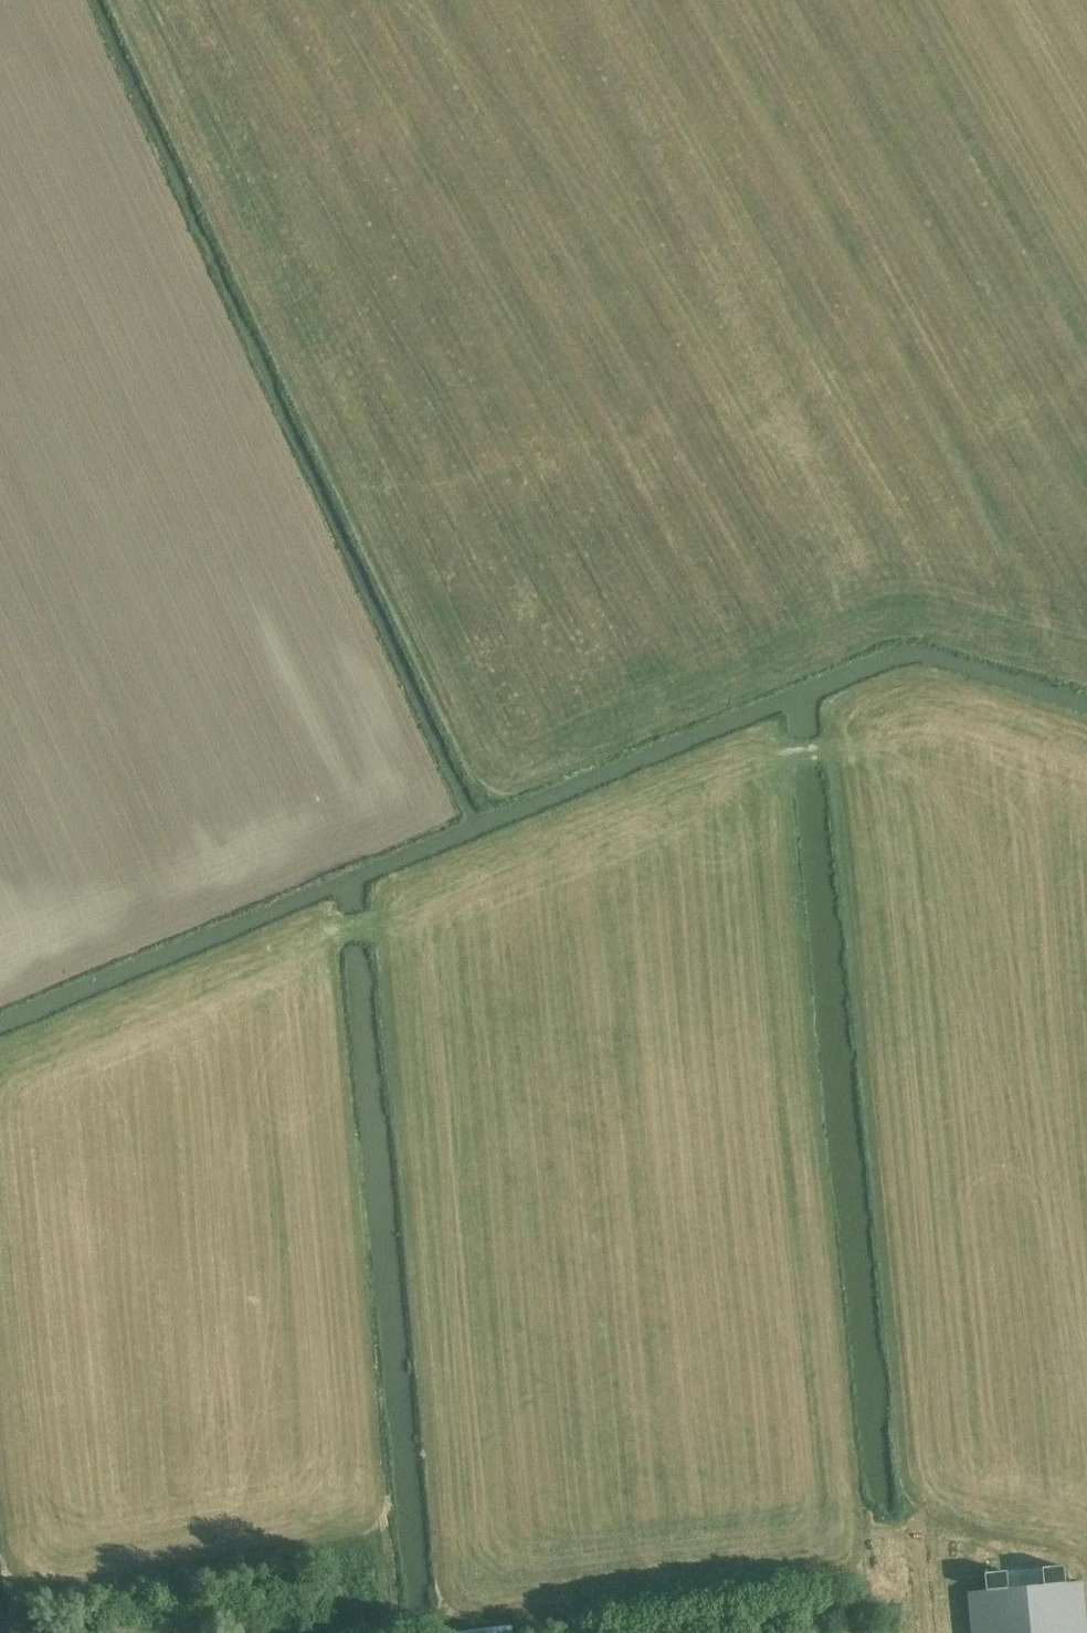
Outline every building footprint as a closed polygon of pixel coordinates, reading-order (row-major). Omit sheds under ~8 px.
[(1062,1567),(1040,1569),(1041,1587),(1006,1590),(1005,1572),(983,1574),(984,1592),(968,1593),(971,1632),(1084,1632),(1080,1583),(1064,1584),(1062,1567)] [(563,1610),(467,1619),(468,1632),(565,1632),(563,1610)]
